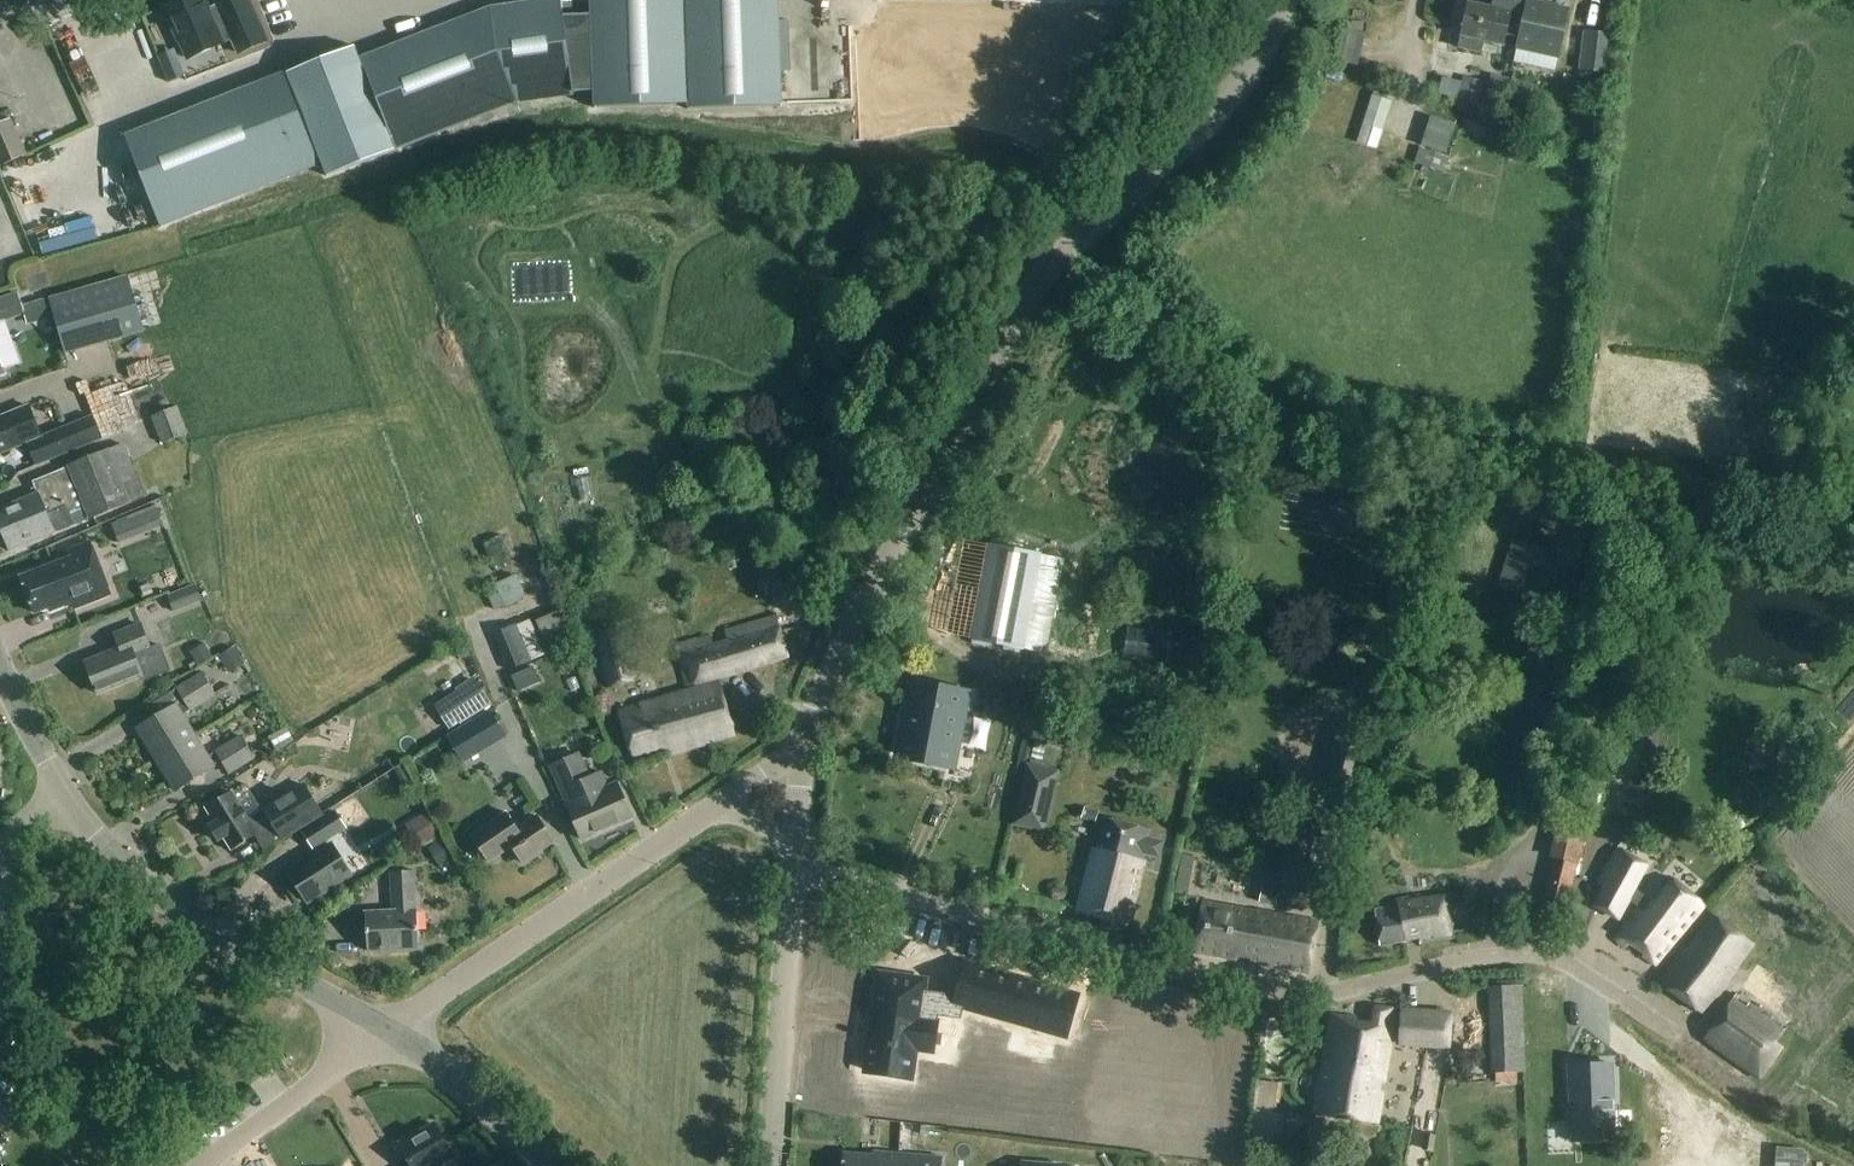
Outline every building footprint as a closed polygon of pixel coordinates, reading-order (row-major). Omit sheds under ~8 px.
[(372,59),(362,63),(355,46),(127,139),(163,227),(323,164),(329,180),(518,106),(575,99),(575,95),(594,95),(594,111),(688,109),(688,114),(782,113),(782,72),(781,21),(781,0),(754,0),(687,1),(687,0),(593,0),(593,5),(564,5),(563,1),(492,10),(372,59)] [(203,0),(188,0),(166,9),(173,25),(169,26),(178,47),(181,45),(188,63),(232,45),(228,36),(241,31),(230,4),(208,13),(203,0)] [(1031,6),(1017,0),(993,0),(986,17),(1020,32),(1031,6)] [(1516,35),(1525,2),(1516,0),(1490,0),(1489,8),(1465,3),(1458,34),(1455,48),(1482,54),(1485,41),(1502,45),(1505,33),(1516,35)] [(1525,2),(1516,35),(1514,46),(1517,47),(1508,86),(1548,95),(1567,11),(1525,2)] [(790,20),(781,21),(782,72),(792,72),(790,20)] [(1584,31),(1579,69),(1609,72),(1613,34),(1584,31)] [(175,51),(159,57),(169,82),(185,76),(175,51)] [(1488,91),(1504,94),(1507,78),(1491,75),(1488,91)] [(1376,149),(1392,102),(1372,95),(1356,142),(1376,149)] [(1325,97),(1314,145),(1335,150),(1346,101),(1325,97)] [(27,156),(12,120),(0,125),(0,167),(27,156)] [(48,306),(65,359),(143,334),(126,282),(48,306)] [(16,318),(25,315),(28,326),(47,320),(50,319),(46,299),(41,301),(22,307),(18,296),(18,294),(0,300),(0,323),(16,318)] [(28,443),(33,441),(20,408),(0,416),(0,454),(28,443)] [(163,444),(189,434),(178,408),(153,418),(163,444)] [(33,441),(28,443),(37,465),(101,438),(92,417),(41,438),(33,441)] [(144,496),(121,444),(29,484),(34,495),(0,510),(0,531),(9,553),(74,525),(70,514),(87,507),(92,518),(144,496)] [(1514,542),(1499,590),(1523,598),(1539,550),(1514,542)] [(74,609),(109,595),(88,543),(68,551),(70,557),(18,578),(33,614),(49,608),(51,612),(72,604),(74,609)] [(652,549),(655,563),(666,560),(663,546),(652,549)] [(1048,653),(1062,559),(988,548),(974,643),(1048,653)] [(790,563),(755,569),(760,597),(795,591),(790,563)] [(717,589),(719,598),(748,593),(747,584),(717,589)] [(175,613),(202,602),(196,586),(168,596),(175,613)] [(549,655),(573,646),(560,612),(536,621),(549,655)] [(789,658),(776,615),(724,630),(728,643),(700,651),(696,639),(675,645),(688,688),(789,658)] [(509,672),(533,662),(517,625),(493,635),(509,672)] [(611,689),(636,681),(617,625),(592,633),(611,689)] [(160,644),(149,649),(140,627),(116,636),(121,651),(86,664),(98,695),(141,679),(142,682),(170,671),(160,644)] [(212,656),(204,642),(191,650),(199,664),(212,656)] [(235,649),(222,657),(231,672),(244,665),(235,649)] [(137,730),(155,761),(195,737),(182,715),(214,697),(201,674),(176,689),(184,702),(137,730)] [(457,692),(455,694),(435,707),(450,730),(490,704),(471,675),(454,686),(457,692)] [(733,737),(718,688),(659,706),(656,695),(637,701),(639,707),(620,712),(634,758),(669,748),(671,756),(733,737)] [(909,719),(906,738),(910,739),(906,760),(949,768),(952,750),(959,751),(964,726),(957,725),(961,707),(918,698),(916,709),(914,720),(909,719)] [(490,712),(448,738),(464,762),(505,737),(490,712)] [(1340,722),(1323,785),(1353,793),(1357,775),(1360,776),(1369,746),(1366,745),(1370,730),(1340,722)] [(48,735),(55,750),(72,743),(66,728),(48,735)] [(286,729),(269,738),(276,751),(292,742),(286,729)] [(195,737),(155,761),(173,791),(220,763),(226,774),(252,759),(239,737),(206,756),(195,737)] [(590,778),(580,754),(552,766),(563,790),(569,806),(567,807),(580,839),(629,819),(615,785),(609,788),(603,773),(590,778)] [(1024,772),(1010,834),(1041,841),(1055,779),(1052,778),(1054,772),(1029,766),(1027,773),(1024,772)] [(273,823),(282,838),(322,814),(303,784),(248,819),(232,792),(205,809),(214,823),(208,827),(217,841),(223,838),(231,850),(273,823)] [(301,831),(313,850),(347,828),(335,810),(301,831)] [(1096,824),(1099,814),(1084,810),(1082,819),(1096,824)] [(512,826),(503,813),(469,837),(487,863),(509,847),(521,864),(551,842),(533,817),(517,828),(515,824),(512,826)] [(1159,854),(1161,846),(1159,841),(1148,838),(1150,830),(1107,817),(1098,847),(1091,845),(1072,909),(1128,926),(1147,862),(1141,860),(1143,853),(1154,856),(1159,854)] [(366,819),(366,848),(386,848),(386,820),(366,819)] [(1318,868),(1323,827),(1299,824),(1293,865),(1318,868)] [(442,842),(429,850),(440,867),(453,860),(442,842)] [(308,906),(354,877),(333,843),(286,872),(308,906)] [(1569,904),(1578,863),(1554,857),(1544,898),(1569,904)] [(412,912),(411,872),(388,873),(389,911),(362,912),(364,952),(416,950),(415,912),(412,912)] [(1703,907),(1672,883),(1655,905),(1647,899),(1617,938),(1656,968),(1703,907)] [(1261,893),(1258,903),(1276,907),(1278,897),(1261,893)] [(1453,939),(1447,894),(1424,897),(1424,904),(1374,910),(1379,946),(1403,943),(1403,938),(1422,936),(1423,943),(1453,939)] [(1301,974),(1311,924),(1242,910),(1197,902),(1184,951),(1213,957),(1215,947),(1231,950),(1229,960),(1301,974)] [(1701,1013),(1752,946),(1713,917),(1687,952),(1683,949),(1659,981),(1701,1013)] [(876,980),(861,1075),(904,1081),(909,1047),(932,1050),(938,1012),(950,1014),(952,1005),(1063,1035),(1075,993),(999,972),(963,963),(954,997),(953,999),(918,994),(919,987),(876,980)] [(1490,1044),(1525,1043),(1522,986),(1488,988),(1490,1044)] [(1761,1079),(1784,1047),(1777,1042),(1787,1029),(1736,993),(1704,1038),(1761,1079)] [(1451,1051),(1453,1011),(1400,1009),(1398,1048),(1451,1051)] [(1384,1036),(1389,1011),(1370,1010),(1366,1028),(1353,1025),(1354,1020),(1331,1016),(1313,1113),(1370,1124),(1386,1037),(1384,1036)] [(1374,1101),(1388,1104),(1396,1058),(1383,1055),(1374,1101)] [(1571,1143),(1612,1142),(1611,1082),(1618,1082),(1617,1066),(1569,1067),(1571,1143)] [(1446,1135),(1463,1129),(1459,1116),(1442,1121),(1446,1135)] [(430,1163),(449,1152),(432,1124),(396,1146),(408,1165),(431,1165),(430,1163)] [(870,1151),(870,1156),(842,1154),(841,1165),(938,1165),(939,1157),(870,1151)] [(1751,1165),(1782,1165),(1784,1163),(1758,1151),(1751,1165)]
